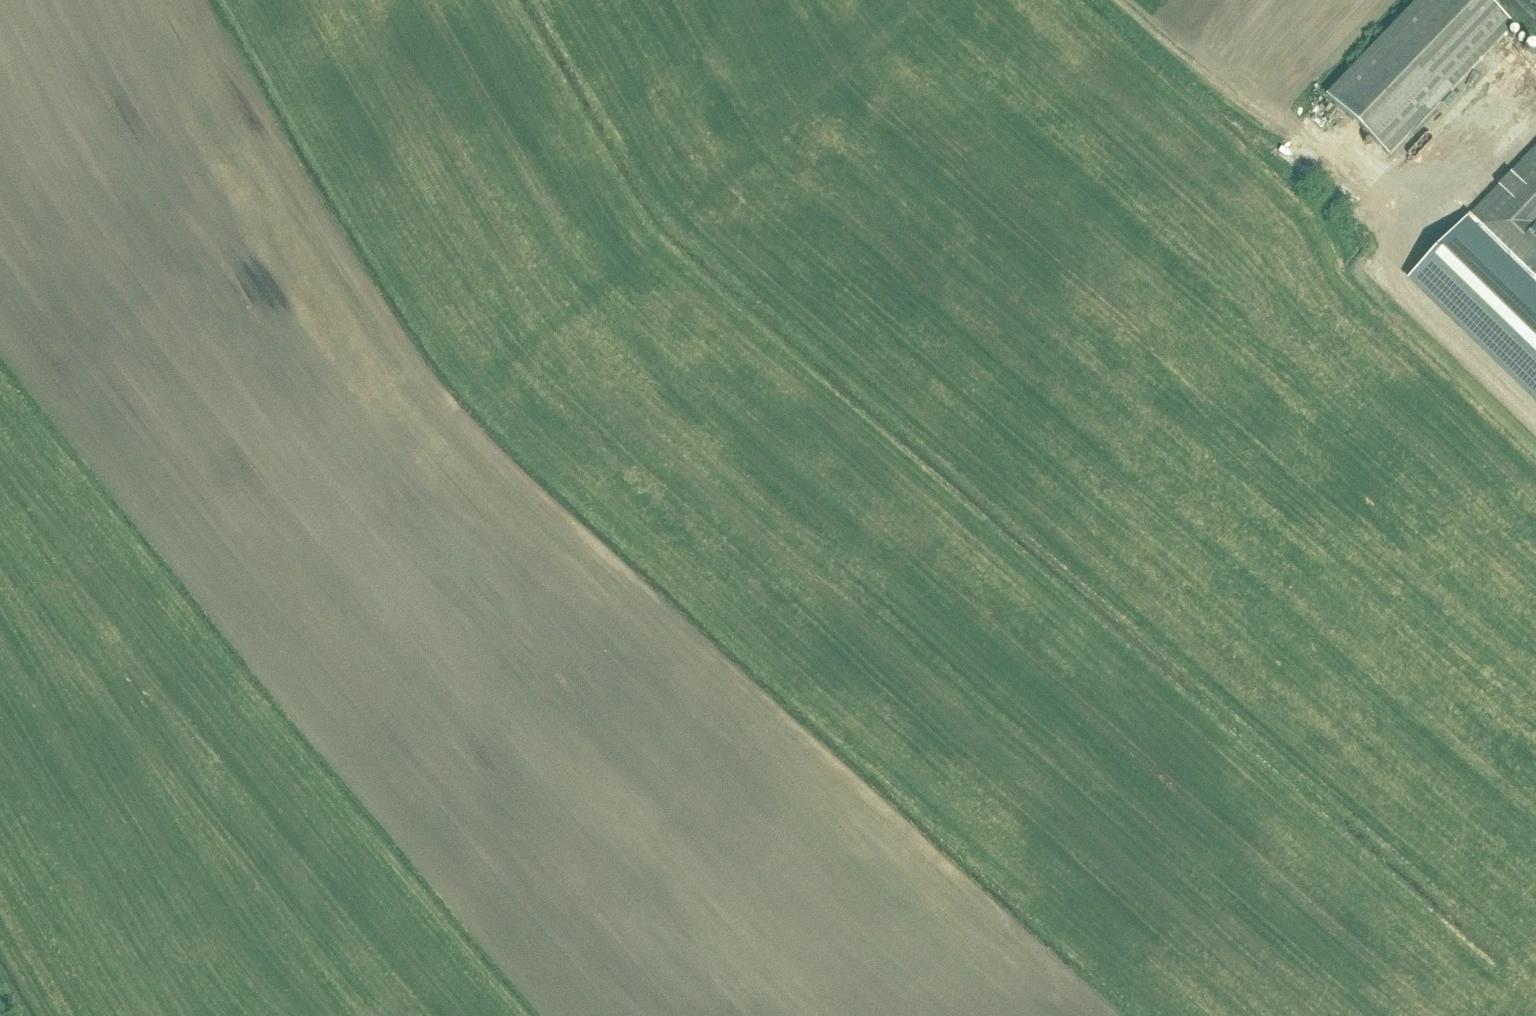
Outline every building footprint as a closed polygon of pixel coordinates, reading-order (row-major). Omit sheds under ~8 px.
[(1325,97),(1388,157),(1513,27),(1485,0),(1419,0),(1325,97)] [(1410,280),(1535,401),(1535,149),(1410,280)]
